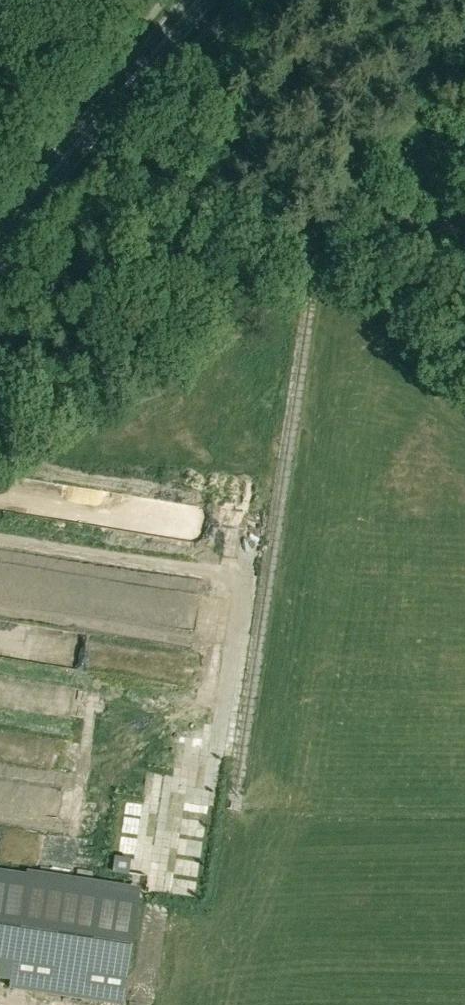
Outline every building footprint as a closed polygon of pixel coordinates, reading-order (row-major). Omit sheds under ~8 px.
[(208,514),(122,503),(118,534),(204,545),(208,514)] [(0,875),(0,978),(10,980),(9,989),(118,1004),(123,1004),(141,887),(27,870),(25,879),(0,875)]
